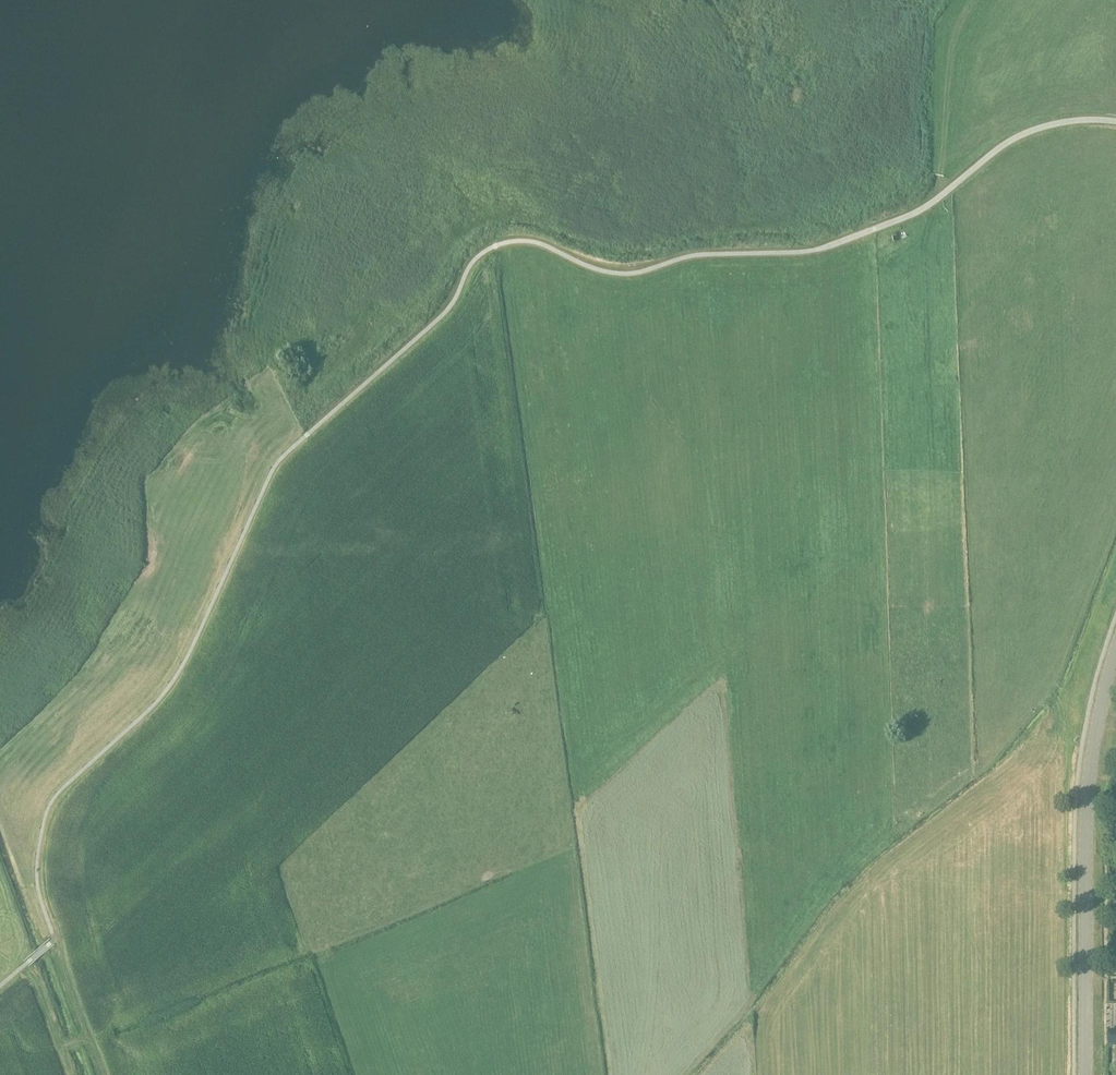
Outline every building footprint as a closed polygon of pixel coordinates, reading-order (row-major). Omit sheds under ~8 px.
[(1106,1044),(1109,1044),(1115,1044),(1115,1029),(1106,1029),(1106,1044)]
